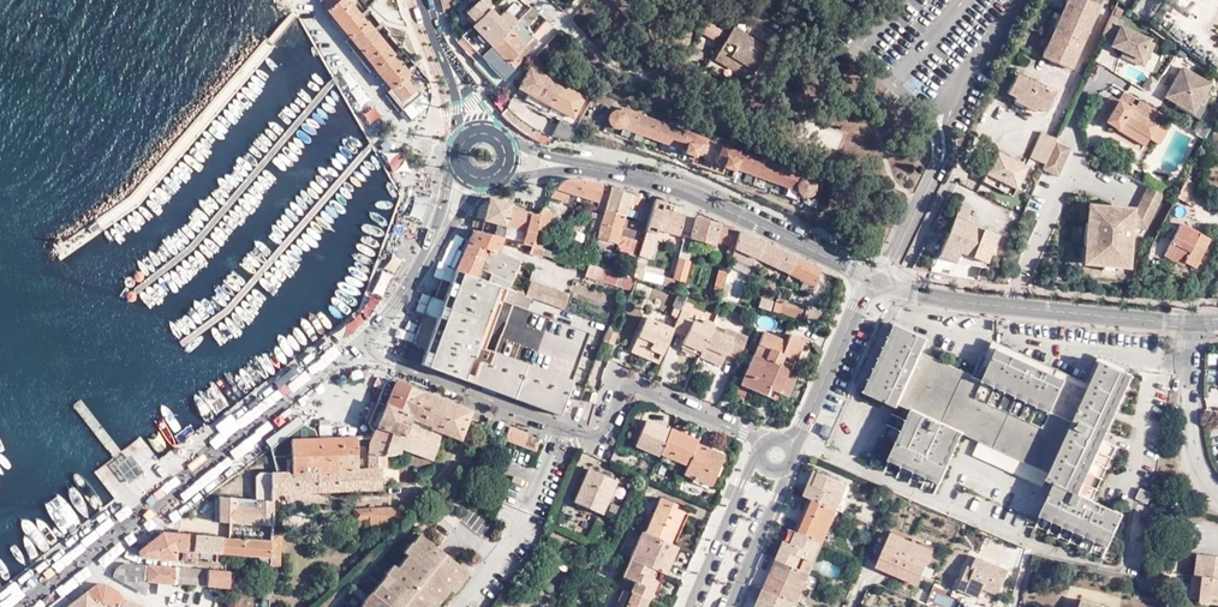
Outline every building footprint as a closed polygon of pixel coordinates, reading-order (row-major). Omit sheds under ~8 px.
[(324,13),(328,10),(329,9),(326,0),(320,0),(324,13)] [(340,0),(326,0),(329,9),(340,0)] [(350,4),(346,0),(340,0),(329,9),(328,10),(333,17),(350,4)] [(444,11),(454,0),(441,0),(444,11)] [(455,7),(460,12),(471,3),(468,0),(462,0),(455,7)] [(489,8),(493,3),(490,0),(478,0),(476,2),(485,11),(489,8)] [(1086,0),(1064,0),(1040,54),(1071,67),(1098,5),(1086,0)] [(474,22),(485,11),(476,2),(466,12),(474,22)] [(344,40),(365,23),(350,4),(333,17),(329,21),(344,40)] [(526,25),(538,12),(530,6),(516,21),(482,55),(500,73),(501,75),(507,70),(512,65),(508,61),(515,55),(535,35),(526,25)] [(482,55),(516,21),(505,9),(497,16),(489,8),(485,11),(474,22),(461,35),(463,37),(482,55)] [(1112,14),(1103,34),(1113,38),(1112,41),(1119,44),(1116,48),(1122,51),(1139,59),(1144,49),(1149,52),(1153,44),(1148,42),(1149,40),(1121,25),(1123,20),(1112,14)] [(736,19),(717,53),(738,64),(752,73),(767,46),(746,34),(749,27),(736,19)] [(375,68),(390,55),(392,54),(366,22),(365,23),(344,40),(370,72),(375,69),(375,68)] [(726,31),(707,22),(701,32),(719,42),(726,31)] [(519,59),(538,38),(535,35),(515,55),(519,59)] [(480,58),(482,55),(463,37),(460,40),(458,41),(477,60),(480,58)] [(539,40),(538,38),(519,59),(520,60),(539,40)] [(1142,66),(1149,52),(1144,49),(1139,59),(1122,51),(1120,55),(1142,66)] [(738,64),(717,53),(714,58),(735,70),(738,64)] [(391,88),(407,76),(408,74),(402,66),(400,67),(390,55),(375,68),(391,89),(391,88)] [(512,65),(519,59),(515,55),(508,61),(512,65)] [(520,60),(519,59),(512,65),(513,66),(514,68),(520,62),(520,60)] [(1180,65),(1166,89),(1178,96),(1174,100),(1191,110),(1196,101),(1203,105),(1210,93),(1203,89),(1208,81),(1180,65)] [(514,92),(506,104),(509,108),(523,119),(531,126),(541,132),(551,136),(567,141),(574,128),(559,119),(557,124),(546,117),(547,116),(552,115),(547,112),(551,105),(572,117),(583,97),(529,67),(517,87),(528,93),(525,99),(514,92)] [(1005,91),(1014,95),(1036,106),(1043,110),(1052,91),(1014,73),(1005,91)] [(420,93),(407,76),(391,88),(391,89),(388,91),(402,108),(420,93)] [(595,92),(584,85),(581,91),(591,97),(595,92)] [(506,104),(503,100),(493,87),(485,93),(498,108),(514,125),(524,132),(532,137),(547,144),(551,136),(541,132),(531,126),(523,119),(509,108),(506,104)] [(1132,93),(1124,89),(1117,100),(1128,106),(1131,100),(1132,101),(1135,95),(1132,93)] [(1178,96),(1166,89),(1163,94),(1174,100),(1178,96)] [(1036,106),(1014,95),(1012,99),(1034,110),(1036,106)] [(1128,106),(1117,100),(1111,96),(1096,120),(1101,124),(1103,120),(1117,128),(1121,120),(1149,136),(1156,122),(1150,118),(1153,112),(1132,101),(1131,100),(1128,106)] [(1191,110),(1174,100),(1173,103),(1197,118),(1204,106),(1203,105),(1196,101),(1191,110)] [(374,105),(363,113),(370,122),(381,115),(374,105)] [(698,154),(702,154),(708,139),(621,107),(620,111),(615,111),(612,112),(609,114),(608,116),(608,121),(609,124),(612,127),(615,128),(621,126),(685,150),(684,152),(694,156),(696,153),(698,154)] [(1121,120),(1117,128),(1144,143),(1149,136),(1121,120)] [(1044,163),(1054,139),(1054,137),(1041,130),(1030,156),(1044,163)] [(1044,163),(1042,167),(1057,174),(1069,146),(1054,139),(1044,163)] [(809,178),(810,176),(723,144),(720,157),(720,160),(721,162),(725,164),(723,166),(733,170),(735,167),(799,191),(800,193),(803,195),(806,195),(810,194),(812,192),(814,189),(815,185),(813,181),(810,179),(809,178)] [(985,172),(1014,187),(1025,166),(995,151),(985,172)] [(1011,194),(1014,187),(985,172),(981,179),(1011,194)] [(568,192),(576,195),(581,178),(574,178),(567,178),(559,181),(556,184),(548,195),(566,200),(568,192)] [(576,195),(597,201),(603,182),(586,179),(581,178),(576,195)] [(1180,183),(1174,196),(1188,201),(1193,189),(1180,183)] [(1136,209),(1122,208),(1122,215),(1115,214),(1115,207),(1094,205),(1093,222),(1091,244),(1089,263),(1100,263),(1115,265),(1127,266),(1130,226),(1146,227),(1161,194),(1147,186),(1136,209)] [(611,187),(605,207),(612,209),(618,189),(611,187)] [(618,189),(612,209),(625,213),(627,208),(639,211),(644,196),(618,189)] [(645,224),(657,227),(662,209),(665,198),(654,194),(653,199),(646,220),(645,224)] [(576,195),(575,199),(597,205),(597,201),(576,195)] [(511,202),(489,197),(482,219),(480,226),(479,229),(502,236),(510,206),(511,202)] [(954,215),(965,220),(970,207),(959,202),(954,215)] [(535,214),(510,206),(502,236),(530,245),(533,236),(538,215),(535,214)] [(540,207),(535,214),(538,215),(533,236),(536,236),(542,238),(550,211),(540,207)] [(605,207),(603,213),(596,236),(616,242),(618,235),(618,234),(624,218),(625,213),(612,209),(605,207)] [(662,209),(657,227),(678,234),(684,215),(662,209)] [(595,211),(581,260),(588,262),(596,236),(603,213),(595,211)] [(738,229),(719,220),(718,223),(696,216),(690,236),(714,244),(716,236),(729,241),(735,243),(738,229)] [(618,234),(618,235),(637,240),(642,224),(624,218),(618,234)] [(932,263),(929,271),(956,277),(964,278),(970,265),(954,261),(958,251),(984,262),(989,250),(991,245),(995,235),(985,230),(954,218),(934,263),(932,263)] [(1091,244),(1093,222),(1086,222),(1085,222),(1084,243),(1091,244)] [(644,229),(656,232),(657,227),(645,224),(644,229)] [(1180,224),(1175,232),(1180,235),(1183,230),(1188,232),(1190,229),(1180,224)] [(500,242),(502,236),(479,229),(475,229),(472,228),(468,237),(497,250),(500,242)] [(751,235),(738,229),(735,243),(734,247),(742,251),(746,241),(748,242),(751,235)] [(1163,254),(1173,259),(1174,256),(1183,261),(1193,266),(1203,247),(1193,242),(1198,233),(1190,229),(1188,232),(1183,230),(1180,235),(1175,232),(1163,254)] [(644,233),(638,254),(645,257),(652,236),(644,233)] [(1208,238),(1198,233),(1193,242),(1203,247),(1208,238)] [(755,258),(763,241),(751,235),(748,242),(746,241),(742,251),(749,255),(755,258)] [(454,269),(454,270),(505,288),(518,260),(497,250),(468,237),(454,269)] [(729,241),(726,253),(731,256),(734,247),(735,243),(729,241)] [(787,273),(795,256),(763,241),(755,258),(787,273)] [(1082,262),(1089,263),(1091,244),(1084,243),(1082,262)] [(532,245),(529,252),(541,256),(544,249),(534,246),(532,245)] [(734,247),(731,256),(732,256),(745,262),(749,255),(742,251),(734,247)] [(954,261),(970,265),(982,267),(984,262),(958,251),(954,261)] [(811,294),(820,270),(820,268),(795,256),(787,273),(784,280),(790,283),(793,276),(804,281),(800,288),(811,294)] [(672,279),(671,287),(673,287),(675,279),(683,281),(688,260),(678,257),(672,279)] [(644,263),(638,261),(635,271),(638,272),(637,275),(640,276),(644,263)] [(586,274),(631,289),(635,277),(631,275),(590,263),(586,274)] [(727,271),(727,270),(719,268),(713,289),(721,291),(722,291),(722,289),(723,286),(727,271)] [(505,288),(454,270),(419,361),(492,389),(558,412),(588,332),(526,309),(530,296),(525,295),(521,294),(505,288)] [(664,277),(662,284),(671,287),(672,279),(664,277)] [(561,308),(567,292),(530,278),(525,295),(530,296),(561,308)] [(760,296),(757,305),(768,310),(772,301),(760,296)] [(777,312),(779,305),(773,303),(771,310),(777,312)] [(800,320),(815,323),(820,309),(805,305),(803,311),(779,305),(777,312),(801,318),(800,320)] [(670,313),(677,316),(680,310),(673,307),(670,313)] [(672,328),(671,330),(679,333),(686,319),(688,313),(680,310),(677,316),(672,328)] [(631,348),(658,360),(671,330),(672,328),(645,316),(641,324),(644,326),(641,331),(638,330),(631,348)] [(686,319),(679,333),(685,336),(692,321),(686,319)] [(682,342),(699,350),(708,328),(711,323),(702,319),(700,324),(692,321),(685,336),(682,342)] [(893,323),(863,391),(895,406),(897,403),(910,409),(888,458),(940,481),(962,431),(979,438),(1048,470),(1050,470),(1048,476),(1055,479),(1041,512),(1108,543),(1123,509),(1094,496),(1079,489),(1101,439),(1131,370),(1099,357),(1085,385),(1007,348),(990,383),(921,351),(927,339),(893,323)] [(618,329),(607,324),(602,340),(612,343),(613,344),(618,329)] [(699,350),(697,355),(719,363),(723,353),(736,358),(746,335),(723,326),(720,332),(709,328),(699,350)] [(783,354),(794,358),(804,338),(788,332),(785,339),(763,330),(753,353),(778,365),(783,354)] [(398,339),(393,352),(407,357),(412,343),(398,339)] [(680,346),(697,355),(699,350),(682,342),(680,346)] [(785,395),(795,372),(789,369),(778,365),(753,353),(739,383),(749,387),(773,399),(777,391),(785,395)] [(778,365),(789,369),(794,359),(794,358),(783,354),(778,365)] [(303,422),(270,446),(277,472),(356,468),(368,468),(368,455),(383,453),(400,451),(401,447),(414,452),(423,428),(429,430),(431,425),(446,431),(460,436),(470,410),(391,379),(388,379),(384,381),(369,422),(370,427),(375,430),(372,436),(319,437),(315,429),(303,422)] [(743,400),(749,387),(739,383),(736,391),(737,394),(738,397),(743,400)] [(635,444),(658,454),(659,452),(669,430),(645,419),(635,444)] [(423,428),(414,452),(434,460),(446,431),(431,425),(429,430),(423,428)] [(697,439),(670,427),(669,430),(659,452),(686,463),(696,442),(697,439)] [(526,435),(509,428),(504,440),(521,447),(526,435)] [(526,435),(521,447),(533,451),(537,439),(526,435)] [(1048,470),(979,438),(972,452),(1042,483),(1048,470)] [(686,463),(682,472),(709,483),(722,454),(696,442),(686,463)] [(135,461),(128,451),(119,458),(112,463),(120,472),(126,468),(135,461)] [(368,455),(368,468),(356,468),(357,489),(382,488),(381,467),(384,466),(383,453),(368,455)] [(814,467),(809,480),(812,482),(818,469),(814,467)] [(257,475),(257,498),(272,499),(272,492),(357,489),(356,468),(277,472),(260,471),(257,475)] [(572,501),(599,512),(613,480),(587,468),(572,501)] [(813,497),(837,508),(848,483),(818,469),(812,482),(809,480),(803,493),(808,495),(813,497)] [(1151,491),(1141,487),(1137,496),(1147,501),(1151,491)] [(813,497),(808,495),(794,529),(798,530),(813,497)] [(272,499),(257,498),(218,496),(217,521),(272,525),(272,499)] [(657,496),(642,531),(668,541),(681,511),(669,505),(670,501),(657,496)] [(822,541),(837,508),(813,497),(798,530),(821,540),(822,541)] [(683,507),(670,501),(669,505),(681,511),(683,507)] [(370,516),(370,525),(400,524),(400,506),(354,507),(354,517),(370,516)] [(794,529),(789,527),(782,544),(786,545),(794,529)] [(642,531),(639,529),(627,557),(658,570),(663,572),(675,544),(668,541),(642,531)] [(811,559),(821,540),(798,530),(794,529),(786,545),(782,544),(777,556),(782,558),(799,565),(804,556),(811,559)] [(271,538),(270,556),(270,563),(279,564),(280,536),(277,536),(277,532),(271,531),(271,538)] [(153,539),(138,551),(139,555),(174,558),(175,549),(219,552),(221,537),(161,532),(157,536),(153,539)] [(878,567),(920,585),(934,551),(892,533),(878,567)] [(446,588),(450,591),(457,582),(456,581),(463,571),(416,534),(401,552),(404,554),(394,568),(391,565),(383,574),(384,575),(370,592),(369,592),(361,601),(362,603),(359,606),(431,606),(446,588)] [(221,537),(219,552),(270,556),(271,538),(242,537),(242,539),(221,537)] [(1203,554),(1201,565),(1203,565),(1202,577),(1203,577),(1200,597),(1211,599),(1211,597),(1217,598),(1217,557),(1203,554)] [(782,558),(777,556),(769,576),(773,578),(782,558)] [(996,605),(1011,572),(974,556),(960,589),(996,605)] [(658,570),(627,557),(620,571),(633,576),(628,589),(645,596),(646,597),(658,570)] [(801,604),(814,573),(810,571),(799,565),(782,558),(773,578),(769,576),(763,588),(799,604),(801,604)] [(225,589),(229,590),(229,585),(228,586),(228,570),(218,569),(175,565),(175,567),(147,564),(146,581),(174,583),(174,582),(226,586),(225,589)] [(120,597),(121,594),(104,583),(95,583),(89,588),(64,606),(116,606),(120,597)] [(622,587),(618,597),(623,600),(620,606),(641,606),(640,606),(645,596),(628,589),(622,587)] [(763,588),(755,606),(797,606),(799,604),(763,588)] [(1080,606),(1114,606),(1084,596),(1080,606)] [(120,597),(116,606),(143,606),(120,597)] [(618,597),(613,606),(620,606),(623,600),(618,597)]
